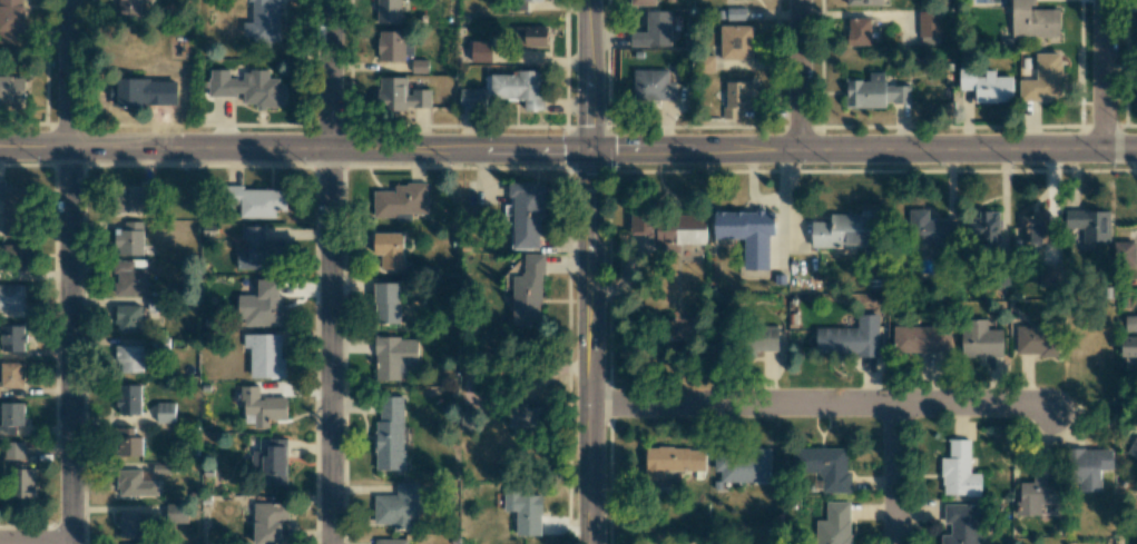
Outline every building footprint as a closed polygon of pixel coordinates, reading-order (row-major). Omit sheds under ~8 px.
[(24,43),(23,0),(0,0),(0,43),(24,43)] [(140,19),(141,1),(152,1),(152,0),(119,0),(119,18),(140,19)] [(279,0),(247,0),(247,1),(252,1),(252,23),(243,23),(243,36),(252,36),(252,42),(280,41),(279,0)] [(400,0),(377,0),(376,23),(400,23),(400,0)] [(518,10),(526,10),(526,1),(544,1),(544,0),(518,0),(518,10)] [(1035,8),(1035,0),(1011,0),(1011,37),(1058,37),(1059,9),(1035,8)] [(727,20),(745,20),(745,9),(727,9),(727,20)] [(671,11),(647,11),(646,33),(632,32),(632,46),(670,46),(671,11)] [(940,36),(941,12),(919,12),(919,36),(940,36)] [(871,45),(870,18),(848,18),(849,45),(871,45)] [(720,59),(752,60),(752,26),(721,25),(720,59)] [(547,27),(514,26),(514,47),(547,47),(547,27)] [(405,61),(405,55),(413,54),(412,31),(373,31),(373,61),(405,61)] [(941,44),(941,36),(919,37),(920,45),(941,44)] [(492,42),(471,41),(471,62),(491,63),(492,42)] [(1035,80),(1019,79),(1018,100),(1040,101),(1040,94),(1060,95),(1061,54),(1037,53),(1035,80)] [(714,72),(715,56),(702,55),(701,71),(714,72)] [(427,73),(427,60),(411,60),(411,73),(427,73)] [(1012,102),(1012,76),(995,76),(995,71),(984,71),(984,77),(975,77),(975,67),(958,67),(959,90),(974,90),(974,103),(1012,102)] [(209,96),(244,96),(243,104),(257,104),(257,107),(282,107),(283,79),(268,78),(268,71),(242,70),(241,79),(229,79),(229,70),(209,69),(209,96)] [(486,100),(524,99),(524,110),(542,110),(541,70),(516,71),(516,74),(485,75),(486,100)] [(667,70),(637,70),(638,101),(676,101),(675,82),(668,82),(667,70)] [(845,108),(885,108),(885,72),(869,72),(869,81),(845,80),(845,108)] [(0,77),(0,103),(24,103),(25,77),(0,77)] [(430,91),(406,91),(405,77),(379,77),(379,109),(430,109),(430,91)] [(725,81),(724,119),(740,119),(740,107),(746,107),(746,97),(751,97),(752,82),(725,81)] [(117,107),(141,107),(141,97),(149,98),(148,105),(166,106),(167,82),(117,82),(117,107)] [(887,103),(910,103),(910,86),(887,85),(887,103)] [(484,88),(459,88),(459,109),(484,110),(484,88)] [(4,236),(26,236),(26,190),(5,190),(5,180),(0,180),(0,200),(4,200),(4,236)] [(114,212),(150,213),(152,185),(116,183),(114,212)] [(427,184),(395,183),(394,191),(372,190),(372,214),(426,216),(427,184)] [(539,249),(539,218),(544,218),(544,184),(510,184),(510,205),(504,205),(504,215),(512,215),(512,249),(539,249)] [(275,217),(275,211),(285,211),(286,189),(228,188),(228,216),(275,217)] [(1023,244),(1048,243),(1047,210),(1036,211),(1036,216),(1022,216),(1023,244)] [(1109,210),(1065,211),(1066,229),(1074,229),(1075,249),(1094,249),(1094,242),(1109,242),(1109,210)] [(744,239),(743,269),(769,270),(769,235),(774,236),(775,212),(714,211),(713,238),(744,239)] [(999,211),(976,212),(977,247),(1000,246),(999,211)] [(705,243),(705,212),(630,213),(630,236),(653,235),(653,245),(705,243)] [(811,247),(876,246),(876,212),(830,213),(830,221),(811,221),(811,247)] [(924,220),(923,243),(933,243),(933,249),(957,250),(957,220),(924,220)] [(142,256),(143,221),(124,221),(124,229),(115,229),(114,255),(142,256)] [(237,268),(286,267),(285,240),(265,240),(264,226),(245,227),(246,252),(236,252),(237,268)] [(403,233),(373,232),(373,255),(380,255),(379,269),(402,269),(403,233)] [(1113,242),(1114,265),(1131,264),(1131,283),(1136,282),(1136,241),(1113,242)] [(26,243),(0,245),(0,267),(27,265),(26,243)] [(512,277),(513,327),(542,327),(541,254),(523,255),(524,276),(512,277)] [(146,295),(146,260),(113,261),(114,296),(146,295)] [(1061,265),(1040,264),(1040,285),(1061,286),(1061,265)] [(280,279),(257,279),(257,295),(236,295),(236,325),(287,326),(287,306),(279,306),(280,279)] [(399,283),(375,283),(375,323),(399,323),(399,283)] [(24,311),(24,284),(0,284),(0,311),(24,311)] [(140,332),(140,306),(117,305),(116,331),(140,332)] [(878,354),(878,314),(857,315),(858,328),(815,329),(816,355),(878,354)] [(1125,316),(1125,332),(1136,332),(1136,315),(1125,316)] [(669,318),(669,339),(696,339),(696,317),(669,318)] [(987,329),(987,320),(962,320),(961,356),(1002,357),(1003,329),(987,329)] [(24,324),(0,323),(0,351),(24,352),(24,324)] [(1057,355),(1056,325),(1016,325),(1016,355),(1057,355)] [(778,326),(753,327),(754,351),(778,350),(778,326)] [(950,327),(893,326),(893,352),(950,352),(950,327)] [(281,334),(244,334),(244,348),(250,348),(250,378),(285,377),(285,359),(281,359),(281,334)] [(1122,335),(1122,365),(1136,366),(1136,336),(1122,335)] [(417,338),(376,337),(375,379),(406,379),(406,365),(417,365),(417,338)] [(142,345),(115,345),(115,373),(142,373),(142,345)] [(24,363),(1,363),(1,387),(24,387),(24,363)] [(140,415),(140,385),(117,385),(117,415),(140,415)] [(286,397),(259,398),(259,386),(243,386),(243,423),(254,423),(254,428),(269,428),(269,420),(286,420),(286,397)] [(403,396),(376,397),(377,470),(404,470),(403,396)] [(156,422),(175,423),(175,403),(156,402),(156,422)] [(1,403),(1,425),(0,425),(0,435),(15,435),(15,426),(24,426),(24,403),(1,403)] [(508,426),(513,426),(512,436),(535,437),(536,408),(508,407),(508,426)] [(476,431),(476,412),(460,411),(459,431),(476,431)] [(142,456),(142,437),(134,437),(133,428),(117,428),(117,457),(142,456)] [(1134,436),(1125,453),(1136,459),(1136,437),(1134,436)] [(287,440),(261,439),(260,485),(286,486),(287,440)] [(969,473),(970,440),(949,440),(948,458),(942,458),(941,495),(980,496),(980,473),(969,473)] [(24,460),(24,442),(4,442),(4,460),(24,460)] [(704,471),(704,448),(646,448),(646,483),(665,484),(665,470),(704,471)] [(851,493),(851,472),(846,472),(846,448),(795,448),(795,475),(822,475),(822,493),(851,493)] [(1112,448),(1073,450),(1074,492),(1102,491),(1101,470),(1113,469),(1112,448)] [(770,450),(714,449),(714,472),(720,472),(720,482),(770,482),(770,450)] [(1057,504),(1058,463),(1034,462),(1033,483),(1019,483),(1018,515),(1040,516),(1041,504),(1057,504)] [(34,468),(13,467),(12,500),(34,500),(34,468)] [(157,481),(141,481),(141,470),(118,470),(118,496),(158,495),(157,481)] [(416,482),(396,483),(396,495),(373,496),(374,524),(394,524),(394,529),(417,529),(416,482)] [(516,536),(541,536),(541,495),(521,495),(521,488),(504,488),(503,512),(516,512),(516,536)] [(850,502),(826,502),(825,520),(816,520),(816,543),(850,543),(850,502)] [(166,523),(187,523),(187,504),(166,503),(166,523)] [(281,520),(288,520),(288,503),(253,503),(253,543),(280,543),(281,520)] [(944,504),(944,524),(951,524),(950,535),(941,535),(941,543),(978,543),(978,538),(982,538),(983,505),(944,504)] [(147,514),(118,513),(118,538),(147,538),(147,514)]
